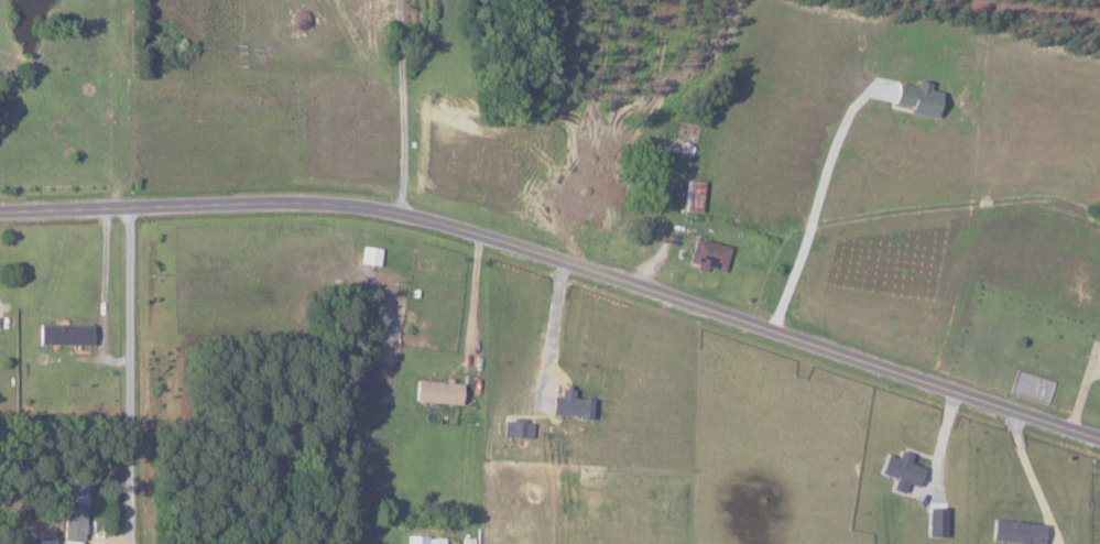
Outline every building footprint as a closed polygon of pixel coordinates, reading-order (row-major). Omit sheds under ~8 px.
[(908,113),(935,118),(940,93),(928,91),(929,83),(916,81),(915,87),(896,84),(893,105),(909,108),(908,113)] [(702,182),(684,181),(682,212),(701,212),(702,182)] [(723,273),(730,248),(696,238),(688,263),(723,273)] [(379,266),(380,249),(362,247),(360,264),(379,266)] [(92,326),(61,325),(38,324),(38,345),(92,345),(92,326)] [(461,383),(414,381),(414,403),(460,404),(461,383)] [(551,397),(550,415),(590,419),(592,400),(573,397),(574,391),(560,389),(559,398),(551,397)] [(903,492),(906,482),(918,486),(924,467),(910,462),(913,454),(900,449),(897,457),(885,453),(879,472),(895,477),(891,488),(903,492)] [(85,498),(75,497),(74,504),(65,503),(62,543),(82,543),(85,498)] [(1040,543),(1042,543),(1044,523),(993,518),(991,539),(1040,543)]
